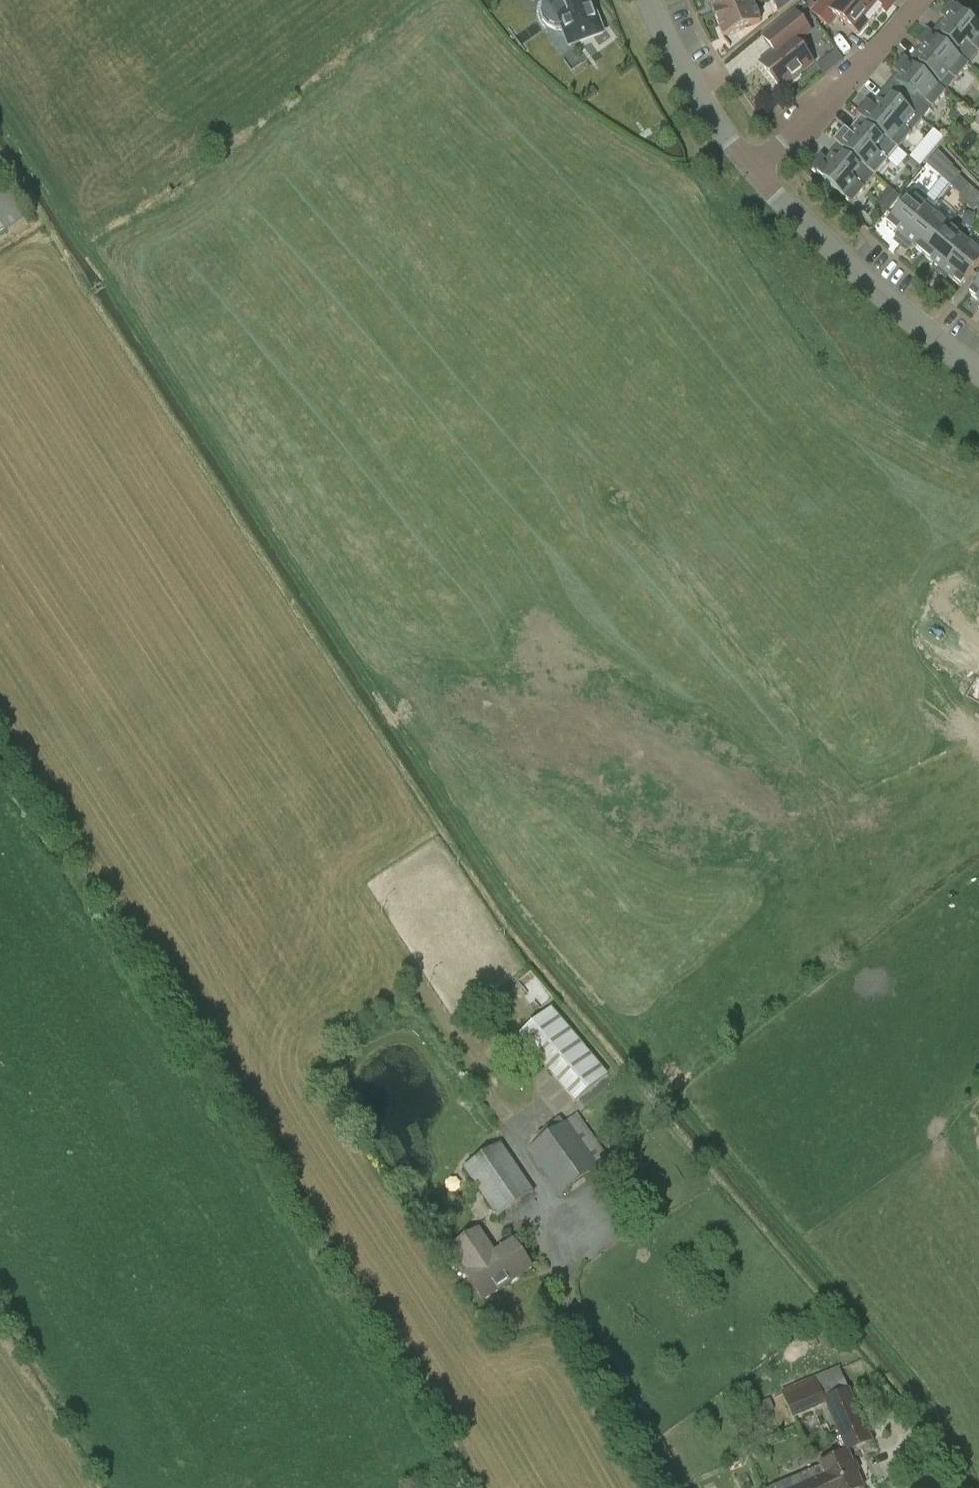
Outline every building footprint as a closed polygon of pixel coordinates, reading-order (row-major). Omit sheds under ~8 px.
[(569,46),(580,42),(603,34),(590,0),(543,0),(540,4),(539,12),(542,20),(547,27),(555,31),(563,31),(569,46)] [(714,15),(751,0),(708,0),(714,15)] [(760,23),(751,0),(714,15),(723,38),(760,23)] [(875,18),(853,0),(838,0),(836,2),(834,0),(821,0),(816,6),(812,11),(811,12),(829,27),(837,18),(848,28),(859,37),(875,18)] [(875,18),(882,10),(885,13),(894,3),(891,0),(853,0),(875,18)] [(812,11),(816,6),(810,1),(807,6),(812,11)] [(931,34),(968,65),(978,53),(978,54),(978,53),(978,28),(950,3),(939,16),(943,20),(931,34)] [(801,78),(798,75),(812,64),(802,51),(806,48),(800,41),(811,33),(795,13),(762,39),(774,53),(760,65),(780,89),(785,86),(787,89),(801,78)] [(916,44),(920,47),(908,62),(945,93),(955,81),(956,81),(957,79),(956,79),(966,67),(967,68),(968,66),(968,65),(931,34),(927,31),(916,44)] [(835,67),(842,61),(837,54),(829,60),(835,67)] [(893,71),(897,75),(884,90),(921,121),(932,108),(932,109),(934,107),(933,106),(943,95),(945,94),(945,93),(908,62),(904,58),(893,71)] [(910,134),(921,121),(884,90),(871,105),(867,102),(856,115),(860,118),(897,149),(898,149),(900,147),(899,147),(909,136),(911,134),(910,134)] [(955,109),(948,117),(955,122),(962,114),(955,109)] [(833,142),(837,146),(874,177),(874,176),(875,177),(876,175),(876,174),(885,163),(886,164),(888,162),(887,161),(897,149),(860,118),(848,133),(844,129),(833,142)] [(918,168),(941,137),(930,128),(907,159),(918,168)] [(864,189),(874,177),(837,146),(825,160),(821,157),(810,169),(851,205),(853,203),(852,202),(862,191),(863,191),(865,189),(864,189)] [(926,167),(949,188),(958,178),(960,176),(938,152),(926,167)] [(966,205),(976,194),(958,178),(949,188),(966,205)] [(902,244),(929,212),(934,205),(916,190),(886,225),(898,235),(895,238),(902,244)] [(0,196),(0,223),(4,230),(25,217),(8,191),(0,196)] [(886,197),(894,204),(899,198),(890,192),(886,197)] [(976,194),(966,205),(973,211),(978,207),(978,196),(976,194)] [(923,256),(948,227),(929,212),(902,244),(909,250),(912,246),(923,256)] [(939,275),(966,243),(948,227),(923,256),(935,266),(932,269),(939,275)] [(966,243),(939,275),(945,281),(948,277),(960,288),(978,266),(978,254),(966,243)] [(969,295),(978,303),(978,283),(969,295)] [(609,1077),(554,1011),(521,1038),(576,1104),(609,1077)] [(528,1150),(559,1196),(610,1160),(577,1114),(528,1150)] [(462,1169),(496,1220),(534,1193),(501,1143),(462,1169)] [(495,1253),(479,1230),(451,1249),(467,1272),(463,1275),(482,1303),(532,1269),(513,1241),(495,1253)] [(838,1367),(781,1392),(793,1418),(825,1405),(840,1437),(865,1426),(838,1367)] [(774,1487),(863,1487),(847,1452),(819,1465),(820,1468),(814,1471),(812,1472),(783,1484),(776,1487),(774,1487)]
